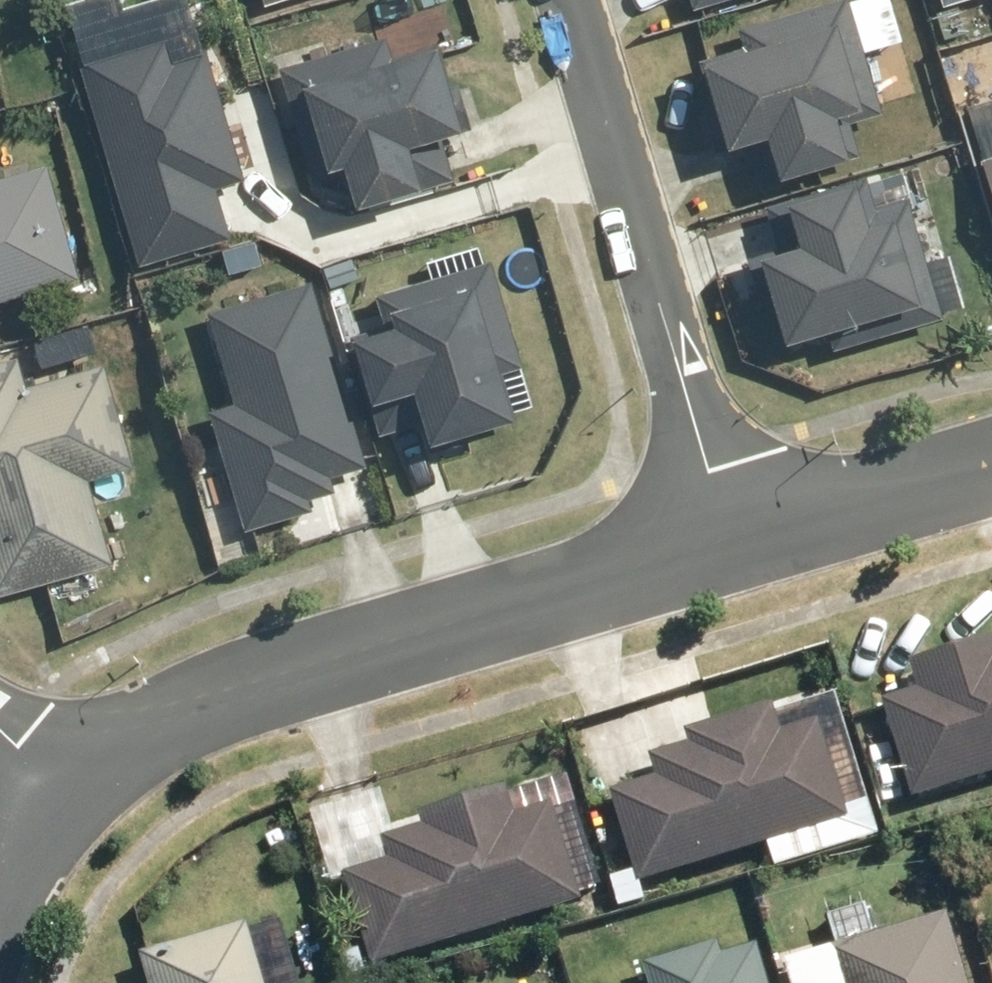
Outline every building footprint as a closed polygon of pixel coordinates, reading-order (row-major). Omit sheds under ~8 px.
[(251,21),(338,0),(245,0),(251,21)] [(688,9),(718,0),(686,0),(688,9)] [(695,54),(718,147),(756,138),(766,175),(834,157),(826,123),(844,118),(848,133),(881,125),(848,0),(835,0),(735,26),(739,43),(695,54)] [(172,33),(73,66),(131,266),(227,239),(214,196),(241,188),(202,52),(179,59),(172,33)] [(277,65),(279,74),(294,131),(305,128),(317,173),(332,168),(343,208),(416,189),(405,148),(452,136),(430,49),(385,61),(379,38),(277,65)] [(972,162),(991,233),(991,157),(972,162)] [(78,274),(45,162),(0,176),(0,297),(78,274)] [(859,184),(776,205),(786,247),(756,254),(782,355),(941,315),(912,199),(866,211),(859,184)] [(482,259),(482,260),(370,296),(378,323),(343,334),(364,402),(402,390),(423,454),(510,425),(495,379),(519,372),(482,259)] [(305,286),(204,314),(231,405),(204,413),(239,534),(309,514),(306,504),(331,496),(326,478),(358,469),(305,286)] [(107,565),(83,480),(130,467),(100,360),(20,383),(11,354),(0,357),(0,595),(107,565)] [(911,808),(991,783),(991,654),(989,645),(910,669),(919,700),(882,711),(911,808)] [(605,796),(634,893),(840,830),(807,723),(771,734),(763,708),(680,733),(684,746),(642,759),(649,782),(605,796)] [(582,914),(552,803),(507,815),(501,791),(416,814),(420,828),(378,840),(385,866),(341,878),(366,972),(582,914)] [(948,914),(823,945),(832,982),(966,982),(948,914)] [(246,923),(139,952),(147,982),(262,982),(246,923)] [(755,943),(638,973),(641,982),(765,982),(755,943)]
